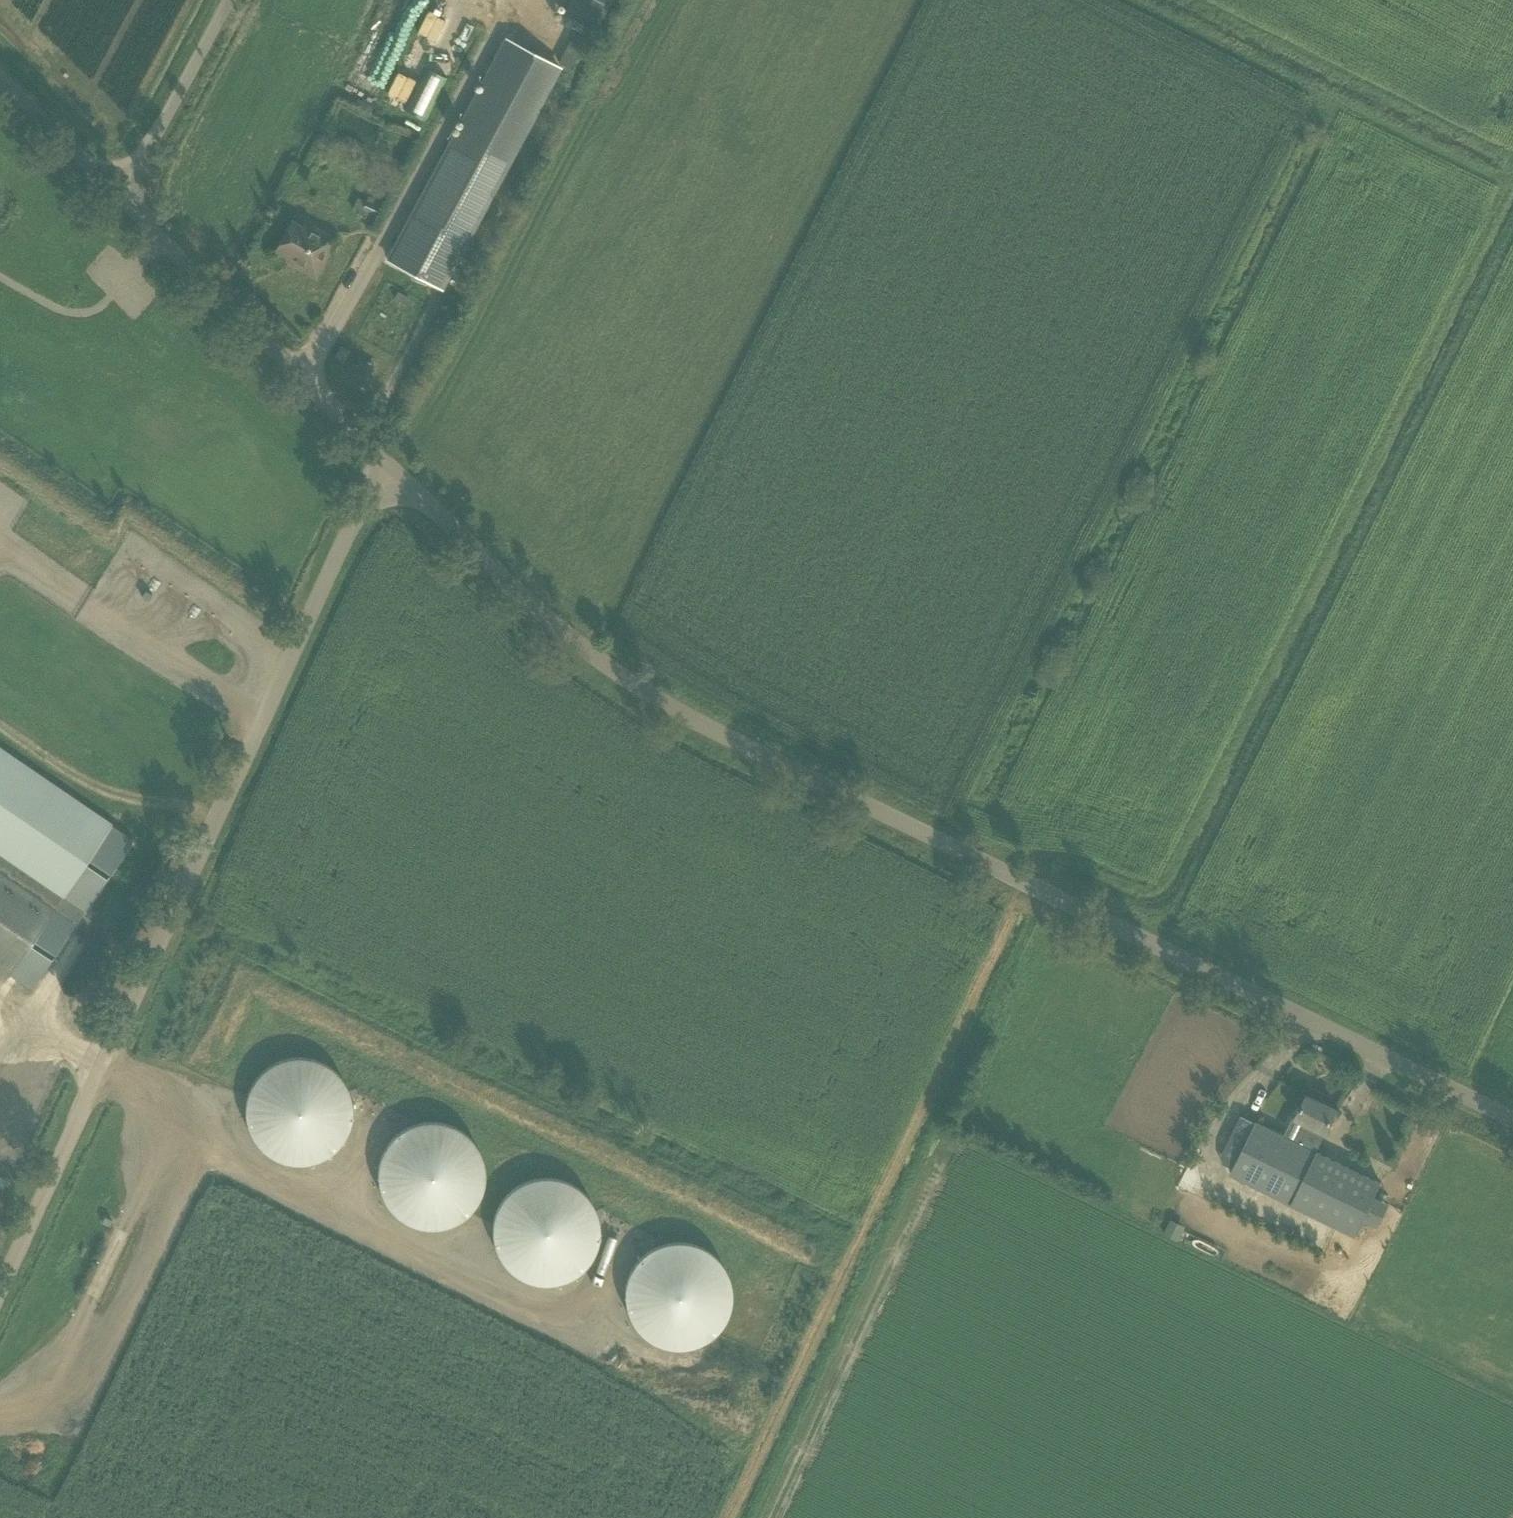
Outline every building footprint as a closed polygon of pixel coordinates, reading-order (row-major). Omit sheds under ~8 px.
[(565,14),(590,28),(606,0),(573,0),(565,14)] [(439,38),(448,16),(428,8),(419,30),(439,38)] [(558,62),(568,67),(584,37),(574,32),(558,62)] [(439,290),(449,272),(459,252),(559,65),(555,63),(512,42),(508,39),(389,263),(439,290)] [(413,109),(428,114),(442,73),(427,68),(413,109)] [(398,70),(388,94),(407,102),(417,78),(398,70)] [(380,201),(368,195),(366,201),(362,210),(374,215),(380,201)] [(357,197),(351,210),(359,214),(360,214),(362,210),(366,201),(365,201),(357,197)] [(295,266),(316,277),(337,239),(305,222),(303,226),(292,220),(276,250),(297,261),(295,266)] [(137,832),(0,745),(0,851),(18,862),(9,876),(0,870),(0,908),(7,913),(5,916),(19,925),(17,929),(33,940),(11,974),(36,990),(137,832)] [(271,1052),(249,1147),(338,1167),(360,1073),(271,1052)] [(1231,1174),(1335,1225),(1356,1236),(1381,1184),(1315,1151),(1324,1132),(1326,1133),(1338,1109),(1308,1095),(1296,1119),(1310,1125),(1301,1144),(1263,1125),(1263,1124),(1262,1123),(1261,1125),(1256,1122),(1231,1174)] [(432,1123),(406,1131),(405,1142),(384,1149),(381,1176),(396,1221),(443,1226),(479,1214),(484,1162),(472,1126),(432,1123)] [(586,1286),(605,1191),(513,1173),(494,1268),(586,1286)] [(113,1220),(105,1216),(102,1222),(109,1226),(113,1220)] [(644,1239),(628,1334),(724,1350),(740,1255),(644,1239)]
